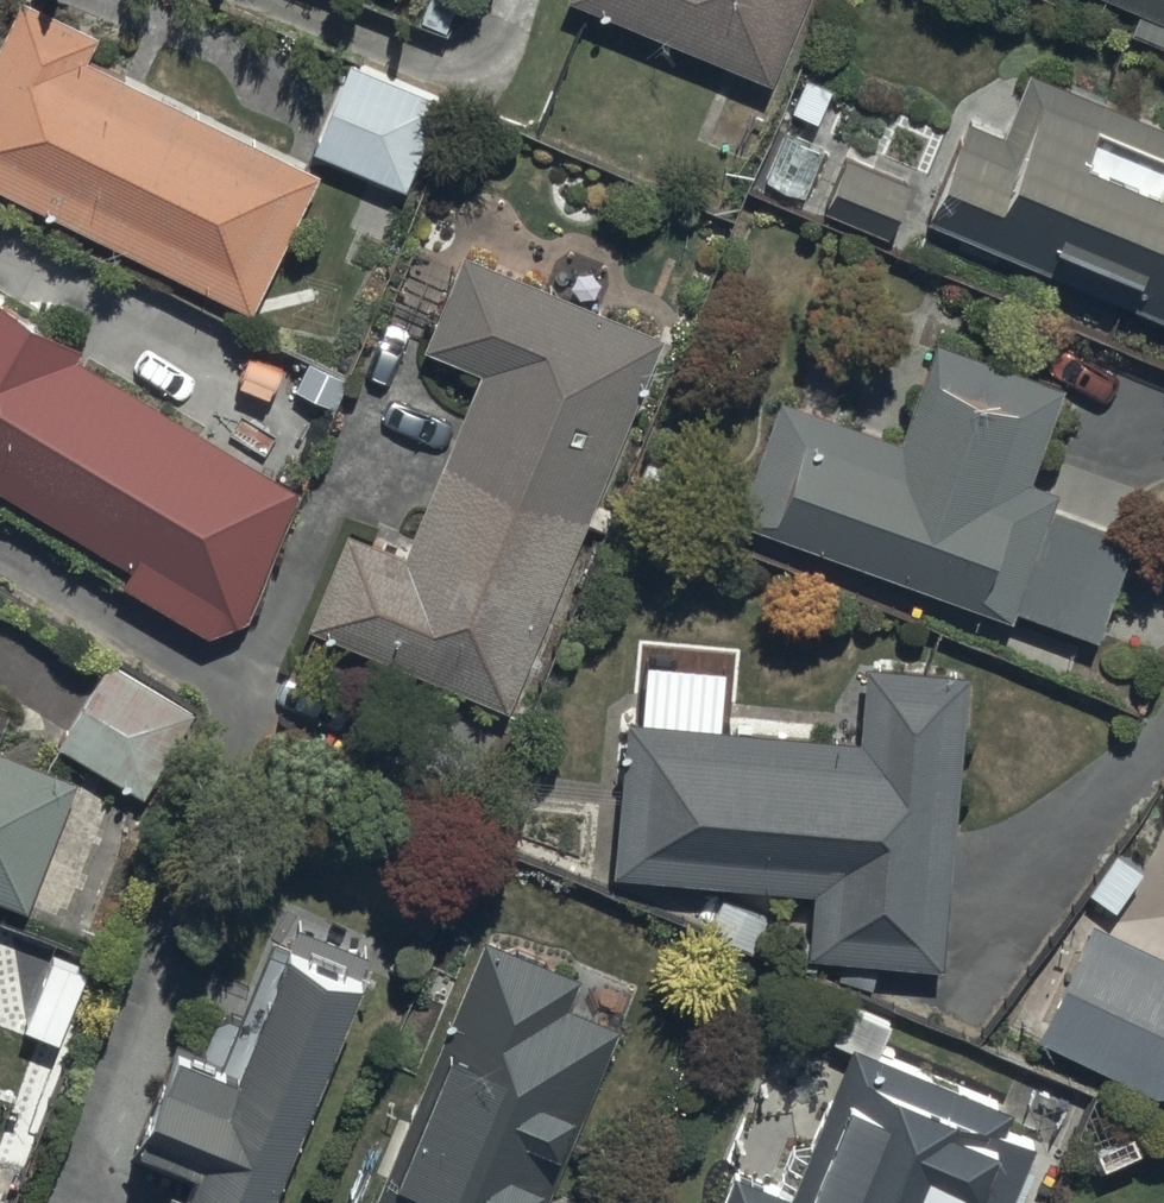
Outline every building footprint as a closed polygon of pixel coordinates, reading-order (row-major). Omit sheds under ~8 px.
[(569,5),(773,90),(811,0),(571,0),(569,5)] [(1141,17),(1133,37),(1163,49),(1163,0),(1099,0),(1141,17)] [(0,48),(0,195),(251,319),(321,178),(87,62),(99,38),(23,1),(0,48)] [(353,69),(316,155),(406,194),(443,108),(353,69)] [(1031,75),(1005,139),(968,124),(926,225),(1163,321),(1163,130),(1031,75)] [(913,187),(841,162),(823,214),(895,240),(913,187)] [(345,535),(306,634),(513,716),(664,339),(463,259),(426,352),(480,374),(406,559),(345,535)] [(131,572),(120,591),(209,641),(249,626),(303,497),(74,365),(82,350),(0,303),(0,498),(131,572)] [(902,444),(780,399),(735,521),(1016,626),(1019,618),(1097,647),(1133,549),(1050,519),(1059,494),(1028,483),(1063,390),(939,344),(902,444)] [(106,665),(58,747),(150,800),(197,718),(106,665)] [(860,746),(629,726),(616,880),(818,897),(812,962),(941,973),(966,683),(866,675),(860,746)] [(28,914),(78,779),(0,751),(0,904),(28,914)] [(1090,926),(1043,1043),(1155,1098),(1163,1097),(1163,961),(1090,926)] [(365,977),(268,939),(216,1073),(171,1055),(129,1160),(175,1178),(166,1202),(276,1202),(365,977)] [(372,1202),(543,1202),(619,1033),(572,1012),(584,984),(489,941),(372,1202)] [(1011,1137),(1018,1120),(847,1051),(787,1198),(733,1176),(722,1202),(1013,1202),(1035,1147),(1011,1137)]
